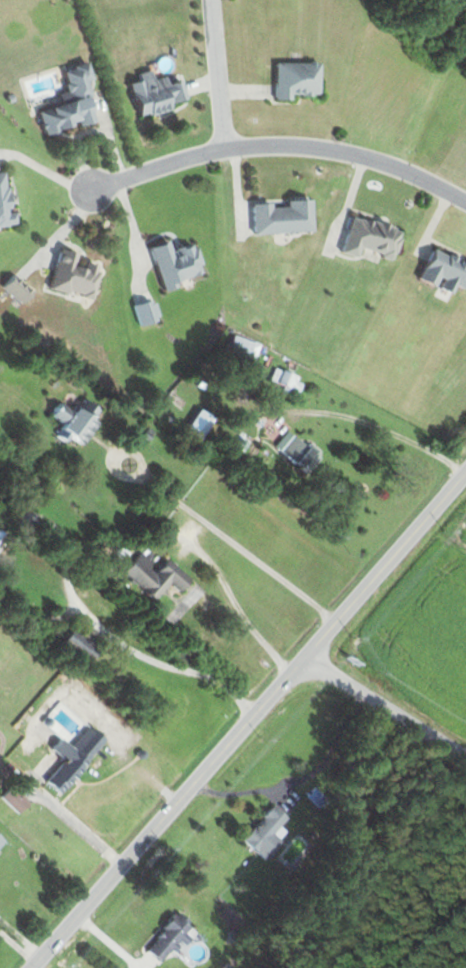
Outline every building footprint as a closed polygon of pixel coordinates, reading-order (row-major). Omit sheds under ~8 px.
[(35,113),(43,137),(91,121),(84,99),(89,98),(84,83),(90,81),(84,64),(60,72),(67,92),(57,96),(60,105),(35,113)] [(317,99),(317,64),(274,64),(274,99),(317,99)] [(167,112),(165,105),(183,101),(178,77),(151,82),(149,72),(136,75),(138,82),(128,85),(135,119),(167,112)] [(14,226),(13,214),(6,214),(3,173),(0,174),(0,227),(14,226)] [(310,234),(309,202),(284,203),(284,205),(250,206),(251,236),(310,234)] [(355,258),(356,251),(392,259),(398,231),(349,219),(340,255),(355,258)] [(159,288),(201,277),(192,246),(168,253),(166,244),(148,248),(159,288)] [(465,278),(465,265),(431,249),(416,281),(432,289),(437,279),(460,290),(465,278)] [(81,269),(72,267),(74,256),(56,252),(47,291),(90,301),(97,268),(82,265),(81,269)] [(20,304),(30,293),(13,277),(2,289),(20,304)] [(132,308),(138,327),(158,321),(152,301),(132,308)] [(259,345),(229,334),(219,361),(249,372),(259,345)] [(298,395),(302,377),(272,370),(268,388),(298,395)] [(95,424),(90,420),(97,411),(80,399),(69,413),(58,405),(49,417),(60,424),(56,429),(79,446),(95,424)] [(313,457),(288,431),(273,445),(298,471),(313,457)] [(120,573),(152,602),(168,585),(176,592),(188,580),(165,560),(156,570),(138,554),(120,573)] [(95,648),(70,630),(59,645),(84,663),(95,648)] [(57,795),(103,741),(87,727),(69,748),(57,738),(49,748),(62,760),(43,783),(57,795)] [(276,827),(284,818),(268,805),(239,841),(262,860),(284,833),(276,827)] [(194,931),(172,914),(142,951),(158,964),(176,942),(182,946),(194,931)]
